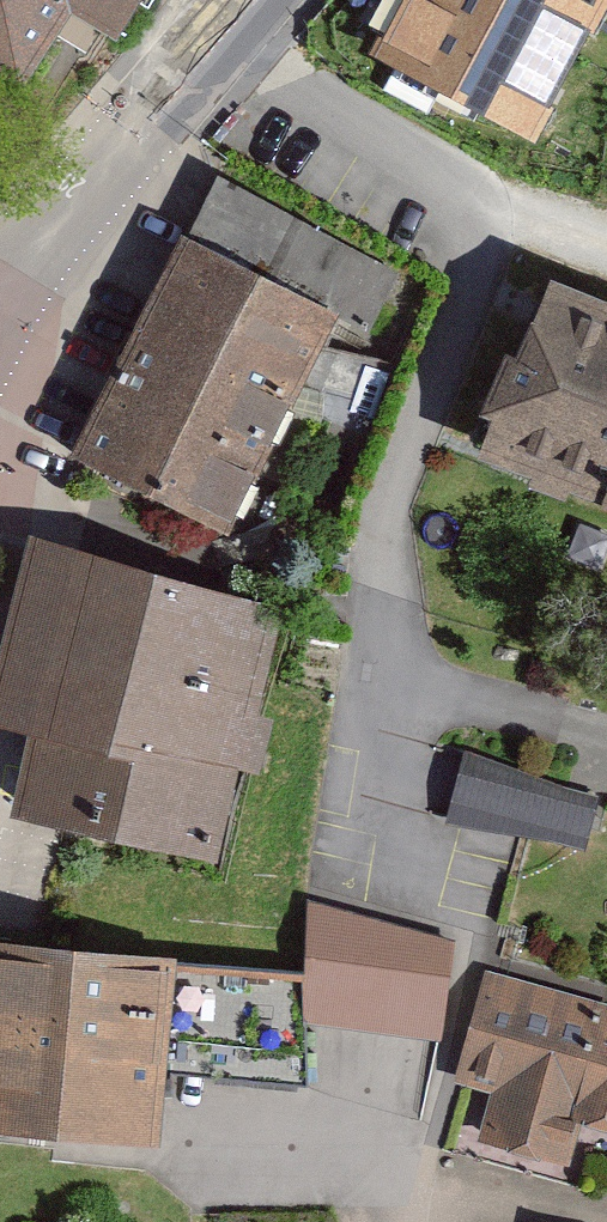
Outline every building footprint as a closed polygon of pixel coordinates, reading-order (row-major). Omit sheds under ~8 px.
[(25,85),(70,9),(119,37),(141,0),(0,0),(0,70),(25,85)] [(373,54),(539,139),(606,8),(606,0),(401,0),(373,54)] [(194,245),(90,452),(239,527),(344,319),(194,245)] [(485,454),(595,494),(606,461),(606,305),(547,283),(485,454)] [(595,494),(606,498),(606,461),(595,494)] [(300,602),(48,540),(4,715),(50,726),(32,796),(247,850),(280,716),(272,714),(300,602)] [(446,823),(585,849),(599,797),(465,748),(446,823)] [(454,941),(307,899),(303,1020),(441,1040),(454,941)] [(0,941),(0,1129),(159,1144),(176,956),(0,941)] [(483,974),(454,1080),(491,1090),(477,1141),(570,1165),(579,1132),(606,1140),(606,1007),(483,974)]
